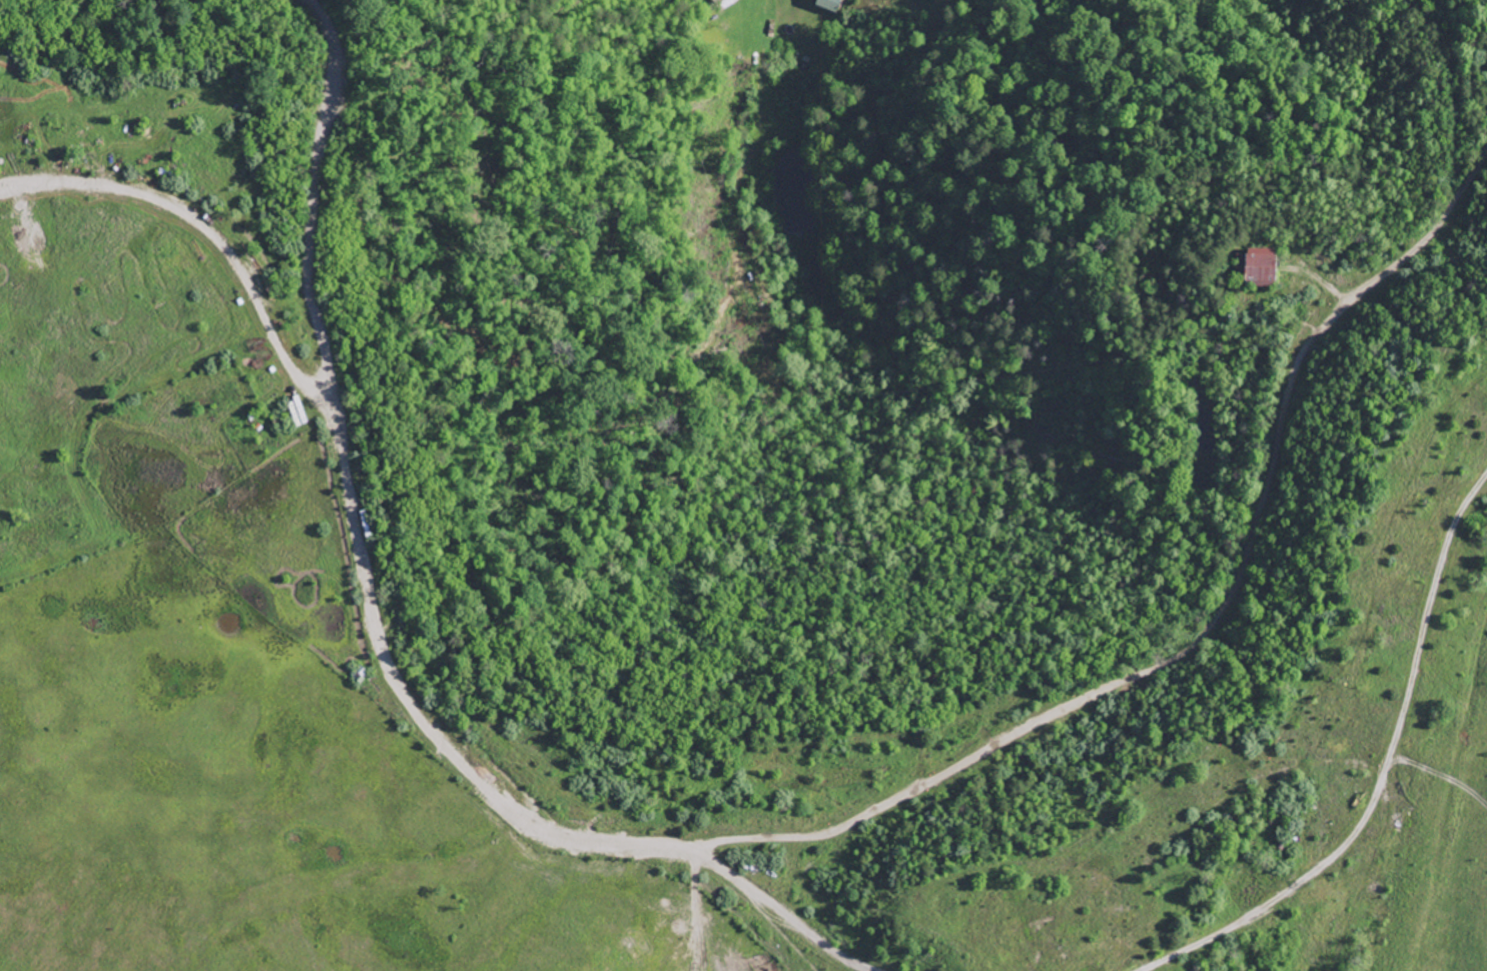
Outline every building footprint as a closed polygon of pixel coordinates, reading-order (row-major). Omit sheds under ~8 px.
[(817,8),(837,16),(843,0),(820,0),(817,8)] [(1251,256),(1239,255),(1239,278),(1259,278),(1259,286),(1280,287),(1281,250),(1251,250),(1251,256)]
